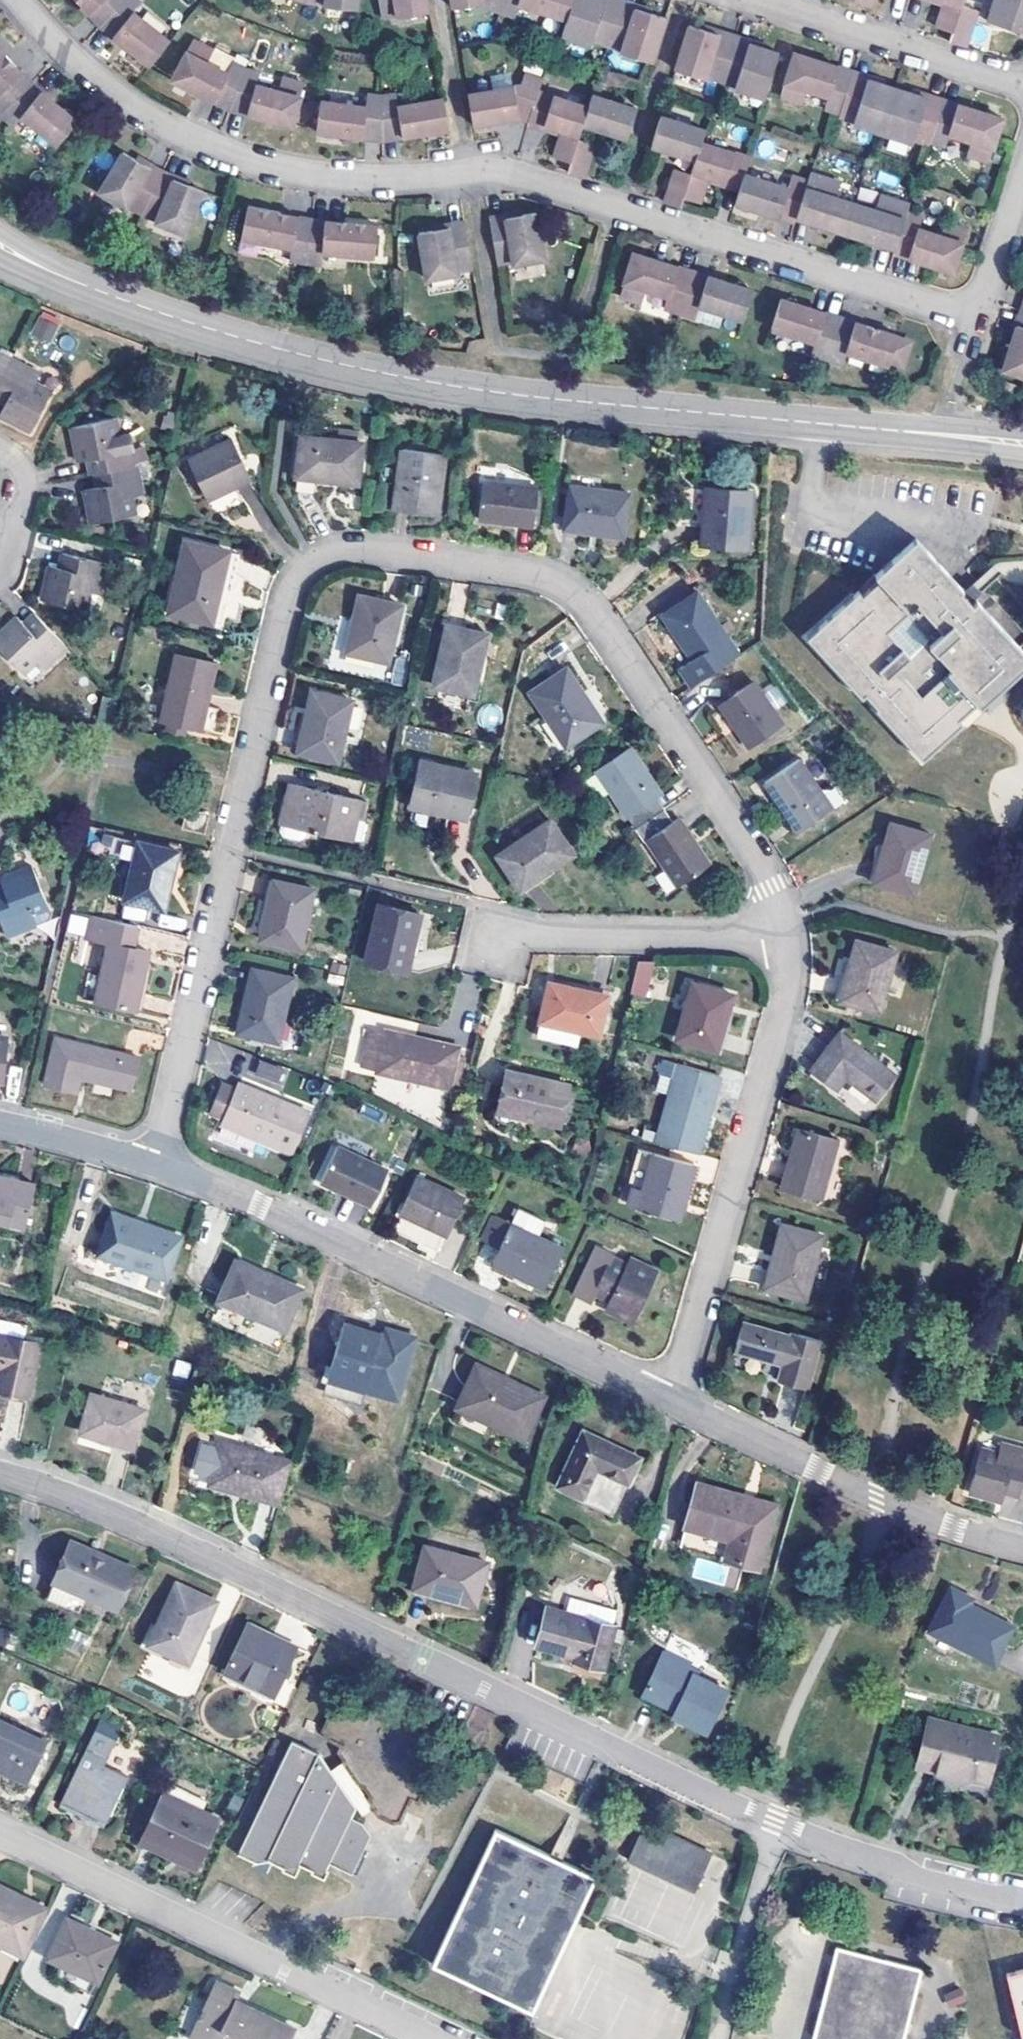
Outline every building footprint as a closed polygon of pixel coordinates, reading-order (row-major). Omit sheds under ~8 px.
[(97,22),(99,21),(119,42),(123,41),(132,49),(132,52),(140,58),(145,55),(148,57),(165,37),(128,7),(134,0),(75,0),(97,22)] [(380,8),(393,5),(394,8),(422,0),(379,0),(380,8)] [(530,1),(567,13),(563,27),(575,31),(585,0),(530,0),(530,1)] [(575,31),(596,37),(598,34),(623,41),(622,45),(644,52),(656,11),(621,0),(585,0),(575,31)] [(922,15),(939,20),(935,31),(953,37),(965,0),(927,0),(922,15)] [(972,12),(1003,20),(1011,22),(1016,10),(1020,12),(1022,3),(1022,0),(976,0),(972,12)] [(1003,20),(1000,27),(1021,33),(1022,27),(1022,13),(1020,12),(1016,10),(1011,22),(1003,20)] [(703,22),(687,18),(673,64),(700,71),(702,67),(731,76),(730,80),(758,88),(772,42),(760,39),(761,34),(705,18),(703,22)] [(260,104),(259,109),(292,118),(305,74),(281,67),(274,81),(258,74),(260,65),(246,60),(232,53),(225,63),(205,56),(212,42),(192,34),(172,76),(199,90),(203,82),(232,96),(260,104)] [(842,54),(783,36),(769,80),(791,86),(793,80),(821,89),(819,96),(829,98),(828,102),(842,107),(841,111),(903,129),(904,126),(919,130),(920,127),(934,130),(936,125),(957,131),(955,137),(976,145),(991,100),(903,72),(901,78),(841,59),(842,54)] [(17,118),(23,113),(56,140),(78,115),(73,109),(74,105),(69,101),(63,103),(0,43),(0,104),(17,118)] [(521,79),(467,87),(472,117),(478,116),(485,120),(491,114),(506,111),(508,105),(523,102),(541,108),(539,113),(549,117),(558,88),(538,82),(541,70),(526,66),(521,79)] [(203,82),(199,90),(229,105),(232,96),(203,82)] [(318,92),(316,122),(326,126),(333,124),(380,128),(426,121),(440,123),(441,119),(449,115),(444,88),(397,94),(395,84),(377,85),(363,84),(362,93),(318,92)] [(577,111),(621,124),(629,98),(586,85),(582,95),(558,88),(549,117),(560,120),(555,141),(564,145),(562,154),(578,159),(588,128),(574,123),(577,111)] [(232,96),(229,105),(257,113),(259,109),(260,104),(232,96)] [(703,126),(658,111),(649,141),(693,156),(690,167),(676,164),(668,187),(682,191),(685,182),(700,187),(709,161),(744,171),(738,191),(745,193),(744,196),(746,198),(750,199),(753,198),(757,196),(799,209),(801,203),(889,230),(887,235),(945,253),(959,210),(941,204),(938,214),(919,208),(921,202),(900,195),(902,191),(875,182),(871,196),(830,183),(833,172),(778,155),(775,165),(750,157),(751,153),(700,137),(703,126)] [(201,178),(189,173),(186,179),(158,167),(133,154),(135,150),(124,145),(102,184),(125,198),(129,193),(142,200),(158,206),(158,213),(188,224),(201,178)] [(133,154),(158,167),(162,158),(136,146),(135,150),(133,154)] [(186,179),(189,173),(191,169),(162,158),(158,167),(186,179)] [(246,194),(241,227),(291,235),(290,246),(322,250),(324,239),(373,242),(375,208),(311,203),(246,194)] [(533,194),(520,197),(521,201),(487,208),(494,248),(511,244),(509,249),(546,241),(533,194)] [(427,263),(459,257),(458,252),(469,250),(463,213),(433,219),(432,212),(418,215),(427,263)] [(635,233),(620,277),(641,282),(645,271),(670,279),(666,289),(698,299),(702,289),(740,300),(751,271),(748,267),(746,265),(742,263),(739,262),(735,262),(730,264),(635,233)] [(991,357),(1022,367),(1022,258),(991,357)] [(785,279),(781,280),(770,309),(810,322),(808,332),(844,345),(849,334),(886,347),(887,341),(894,320),(895,316),(801,285),(796,283),(793,281),(788,280),(785,279)] [(40,311),(30,335),(49,344),(60,320),(40,311)] [(903,323),(894,320),(887,341),(897,344),(903,323)] [(13,357),(0,351),(0,383),(13,357)] [(0,383),(0,390),(7,394),(3,404),(0,409),(0,416),(32,431),(51,390),(36,383),(41,371),(13,357),(0,383)] [(138,463),(148,461),(145,446),(134,448),(131,432),(117,435),(114,419),(72,428),(79,461),(85,460),(100,457),(103,471),(105,470),(138,463)] [(297,476),(361,483),(366,440),(302,435),(297,476)] [(237,485),(251,479),(230,438),(190,457),(210,497),(237,485)] [(410,510),(440,514),(449,453),(402,447),(394,508),(410,510)] [(92,472),(103,471),(100,457),(85,460),(87,473),(92,472)] [(143,494),(137,463),(105,470),(107,483),(95,486),(85,488),(92,523),(134,514),(131,497),(143,494)] [(92,472),(95,486),(107,483),(105,470),(103,471),(92,472)] [(518,524),(535,526),(540,486),(483,479),(479,519),(518,524)] [(599,532),(626,536),(633,491),(571,484),(566,524),(577,526),(587,527),(599,529),(599,532)] [(704,541),(752,545),(757,490),(708,487),(705,527),(704,541)] [(863,696),(866,693),(881,707),(879,710),(924,759),(964,722),(961,718),(978,702),(982,706),(1022,668),(1022,648),(979,600),(976,603),(964,591),(966,590),(917,538),(878,574),(882,577),(863,593),(861,590),(809,637),(863,696)] [(169,612),(214,622),(221,595),(231,550),(186,539),(169,612)] [(59,552),(56,565),(69,569),(72,554),(59,552)] [(109,564),(72,554),(69,569),(56,565),(52,564),(44,598),(83,607),(87,590),(101,593),(109,564)] [(715,670),(740,653),(698,591),(665,614),(693,657),(681,666),(693,684),(715,670)] [(348,652),(390,662),(403,603),(360,594),(354,622),(348,652)] [(37,612),(24,624),(34,634),(47,623),(37,612)] [(24,624),(18,617),(0,634),(0,649),(22,673),(37,658),(47,668),(70,647),(47,623),(34,634),(24,624)] [(435,686),(475,694),(489,632),(466,627),(448,623),(435,686)] [(162,720),(202,729),(208,706),(210,695),(218,662),(177,653),(162,720)] [(544,715),(566,746),(604,721),(582,689),(568,667),(529,692),(544,715)] [(750,744),(784,722),(774,707),(762,689),(757,681),(735,696),(723,705),(726,709),(739,727),(750,744)] [(298,750),(339,760),(344,742),(353,698),(313,689),(303,731),(298,750)] [(285,739),(295,742),(303,709),(293,707),(285,739)] [(638,827),(666,809),(658,797),(663,793),(633,748),(598,771),(612,790),(613,791),(638,827)] [(800,831),(834,808),(801,758),(768,780),(800,831)] [(457,812),(468,814),(478,772),(423,760),(413,801),(457,812)] [(316,828),(353,837),(362,799),(292,783),(283,820),(316,828)] [(182,827),(207,833),(211,811),(187,806),(182,827)] [(667,867),(680,885),(711,863),(688,828),(680,816),(674,821),(666,809),(638,827),(647,840),(649,839),(667,867)] [(521,891),(576,852),(553,817),(498,855),(518,886),(521,891)] [(874,882),(916,894),(934,832),(892,820),(879,865),(874,882)] [(114,839),(111,854),(130,859),(134,844),(114,839)] [(126,902),(166,911),(179,849),(140,840),(135,862),(126,902)] [(0,900),(0,920),(6,935),(37,923),(33,912),(48,905),(32,865),(0,878),(0,880),(2,884),(7,897),(0,900)] [(262,938),(302,947),(315,889),(275,879),(262,938)] [(365,960),(409,970),(423,913),(379,903),(365,960)] [(37,923),(53,917),(48,905),(33,912),(37,923)] [(97,1001),(138,1010),(141,994),(149,962),(151,950),(136,946),(141,924),(121,920),(93,913),(88,934),(110,941),(97,1001)] [(840,999),(881,1012),(887,993),(896,960),(899,950),(857,938),(850,958),(843,988),(840,999)] [(639,961),(631,996),(651,1000),(660,970),(639,961)] [(238,1033),(280,1042),(293,983),(294,977),(254,968),(238,1033)] [(677,1039),(720,1050),(731,1006),(735,992),(696,980),(686,1011),(677,1039)] [(542,1021),(600,1034),(610,995),(551,981),(542,1021)] [(379,1071),(451,1088),(460,1045),(417,1034),(389,1027),(388,1030),(371,1026),(361,1064),(379,1068),(379,1071)] [(876,1101),(897,1073),(840,1031),(830,1044),(811,1068),(837,1089),(847,1077),(876,1101)] [(116,1085),(133,1089),(140,1056),(124,1052),(55,1036),(45,1083),(77,1091),(81,1077),(95,1080),(116,1085)] [(659,1132),(703,1144),(722,1073),(663,1058),(658,1074),(674,1078),(659,1132)] [(283,1085),(287,1068),(258,1060),(254,1077),(283,1085)] [(498,1110),(561,1125),(571,1084),(507,1069),(498,1110)] [(225,1122),(292,1150),(309,1109),(280,1097),(240,1081),(238,1087),(224,1082),(213,1111),(227,1117),(225,1122)] [(783,1186),(822,1198),(838,1139),(799,1128),(794,1146),(785,1178),(783,1186)] [(354,1198),(371,1206),(390,1168),(371,1159),(340,1143),(321,1182),(354,1198)] [(645,1210),(681,1220),(683,1212),(696,1163),(669,1156),(645,1150),(636,1187),(650,1190),(645,1210)] [(394,1230),(439,1251),(451,1226),(465,1196),(421,1175),(394,1230)] [(26,1227),(37,1184),(0,1176),(0,1221),(26,1227)] [(631,1206),(645,1210),(650,1190),(636,1187),(631,1206)] [(546,1288),(566,1249),(538,1236),(546,1220),(519,1207),(511,1224),(493,1262),(546,1288)] [(100,1256),(168,1279),(181,1238),(115,1213),(100,1256)] [(768,1288),(808,1299),(811,1287),(821,1246),(825,1233),(783,1222),(772,1258),(776,1259),(768,1288)] [(606,1308),(634,1321),(658,1269),(631,1255),(625,1267),(612,1261),(615,1254),(598,1246),(576,1294),(591,1301),(595,1294),(610,1301),(606,1308)] [(219,1299),(285,1330),(304,1289),(237,1259),(219,1299)] [(778,1379),(807,1387),(822,1338),(793,1330),(791,1334),(744,1320),(735,1349),(783,1364),(778,1379)] [(385,1325),(383,1332),(345,1321),(331,1367),(368,1379),(365,1388),(397,1398),(416,1335),(385,1325)] [(30,1397),(42,1343),(0,1333),(0,1389),(30,1397)] [(459,1406),(524,1439),(545,1397),(479,1365),(459,1406)] [(81,1433),(135,1449),(147,1409),(92,1394),(81,1433)] [(557,1485),(613,1512),(640,1457),(583,1430),(557,1485)] [(222,1440),(209,1485),(278,1505),(290,1460),(222,1440)] [(1005,1496),(1008,1480),(1022,1483),(1022,1482),(1022,1446),(1002,1442),(998,1455),(982,1452),(971,1493),(1004,1501),(1005,1496)] [(1022,1483),(1008,1480),(1005,1496),(1022,1500),(1022,1482),(1022,1483)] [(681,1543),(759,1568),(778,1505),(700,1481),(681,1543)] [(54,1582),(84,1595),(117,1610),(135,1568),(71,1540),(54,1582)] [(415,1589),(477,1607),(489,1562),(426,1545),(415,1589)] [(78,1612),(84,1595),(54,1582),(47,1599),(78,1612)] [(152,1641),(187,1659),(212,1602),(178,1585),(152,1641)] [(974,1597),(952,1586),(930,1630),(996,1665),(1015,1627),(972,1604),(974,1597)] [(588,1620),(592,1604),(571,1599),(567,1614),(588,1620)] [(538,1646),(574,1655),(573,1659),(605,1669),(617,1628),(621,1613),(592,1604),(588,1620),(567,1614),(548,1608),(538,1646)] [(225,1671),(275,1694),(298,1645),(248,1622),(225,1671)] [(672,1715),(706,1731),(727,1689),(695,1674),(698,1668),(664,1651),(643,1692),(676,1708),(672,1715)] [(365,1796),(376,1813),(393,1822),(400,1822),(411,1799),(419,1803),(426,1787),(438,1787),(446,1770),(338,1715),(330,1716),(323,1729),(328,1739),(339,1744),(336,1749),(358,1784),(361,1783),(369,1793),(365,1796)] [(27,1782),(46,1738),(0,1717),(0,1768),(27,1782)] [(916,1765),(987,1784),(1000,1735),(930,1717),(916,1765)] [(293,1738),(239,1852),(257,1860),(255,1864),(266,1870),(273,1858),(284,1864),(281,1869),(294,1876),(301,1861),(312,1867),(310,1871),(321,1877),(329,1860),(352,1872),(371,1830),(365,1821),(352,1815),(358,1803),(323,1750),(293,1738)] [(62,1799),(105,1821),(128,1774),(83,1753),(62,1799)] [(140,1840),(196,1867),(219,1816),(163,1791),(140,1840)] [(622,1854),(691,1884),(707,1849),(639,1818),(622,1854)] [(434,1961),(533,2009),(595,1874),(498,1829),(434,1961)] [(23,1952),(46,1905),(0,1883),(0,1940),(23,1952)] [(47,1955),(98,1981),(118,1939),(67,1914),(47,1955)] [(921,1969),(836,1948),(814,2038),(904,2038),(921,1969)] [(1008,1974),(1022,2034),(1022,1970),(1008,1974)] [(189,2036),(195,2038),(290,2038),(296,2026),(245,2002),(243,2007),(233,2002),(239,1988),(217,1979),(189,2036)] [(959,1988),(944,1995),(950,2008),(965,2001),(959,1988)]
